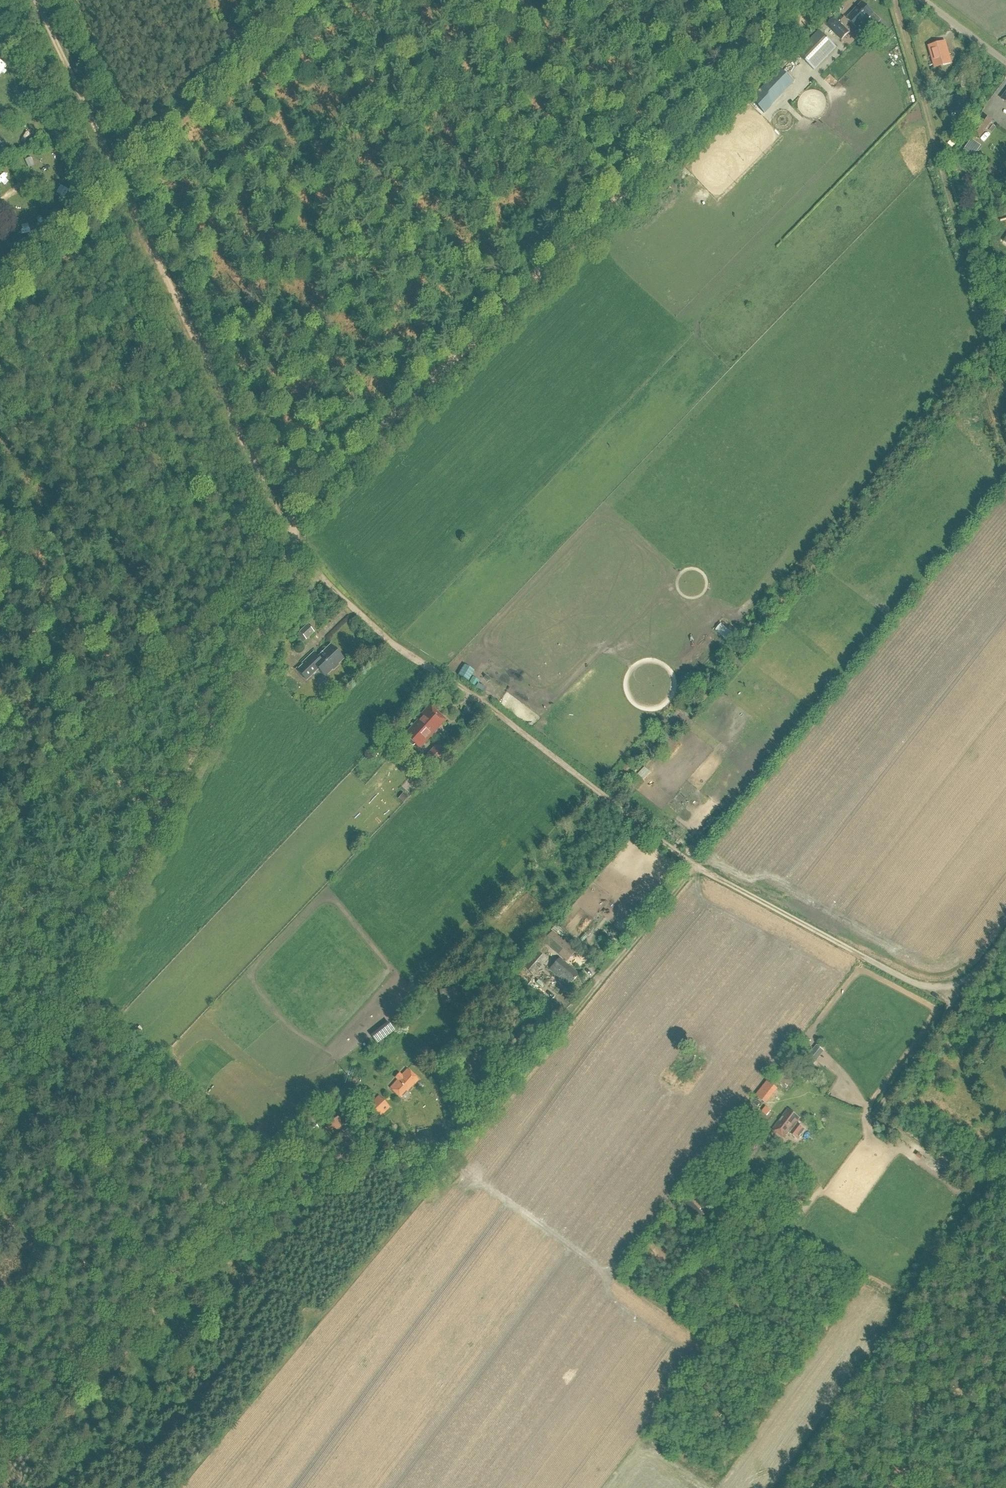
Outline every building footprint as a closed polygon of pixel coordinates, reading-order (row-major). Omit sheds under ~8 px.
[(859,30),(866,22),(874,29),(881,21),(861,3),(847,20),(859,30)] [(848,33),(835,19),(828,26),(841,40),(848,33)] [(834,47),(818,31),(796,53),(812,69),(834,47)] [(952,64),(946,42),(931,46),(932,49),(929,50),(934,69),(952,64)] [(847,55),(840,62),(850,73),(858,66),(847,55)] [(963,111),(958,95),(946,99),(950,115),(963,111)] [(995,122),(998,125),(1005,115),(1001,113),(995,122)] [(992,121),(984,116),(972,134),(981,139),(992,121)] [(0,137),(0,154),(4,161),(14,154),(2,136),(0,137)] [(314,590),(307,583),(297,593),(304,600),(314,590)] [(314,633),(309,626),(296,637),(302,644),(314,633)] [(343,659),(331,646),(318,658),(313,654),(302,664),(303,665),(298,670),(297,669),(296,670),(306,681),(318,670),(325,677),(332,670),(333,671),(337,667),(338,666),(337,665),(343,659)] [(475,694),(478,686),(471,683),(467,691),(475,694)] [(437,711),(430,705),(417,719),(418,721),(405,736),(409,739),(407,741),(407,743),(411,747),(413,746),(415,745),(419,748),(425,742),(426,742),(429,738),(429,737),(444,721),(435,712),(437,711)] [(400,790),(407,797),(413,790),(406,784),(400,790)] [(572,954),(550,936),(545,942),(566,960),(572,954)] [(547,961),(536,952),(522,968),(532,978),(547,961)] [(579,974),(559,958),(550,970),(567,984),(569,982),(571,984),(579,974)] [(457,986),(439,991),(442,1002),(460,997),(457,986)] [(418,1079),(407,1069),(401,1075),(400,1073),(395,1078),(398,1080),(391,1088),(401,1098),(418,1079)] [(769,1080),(763,1087),(774,1095),(779,1089),(769,1080)] [(390,1108),(379,1096),(369,1105),(380,1117),(390,1108)] [(800,1117),(788,1109),(774,1129),(785,1137),(800,1117)] [(344,1125),(338,1117),(326,1125),(333,1134),(344,1125)] [(805,1128),(798,1123),(790,1134),(797,1139),(805,1128)]
